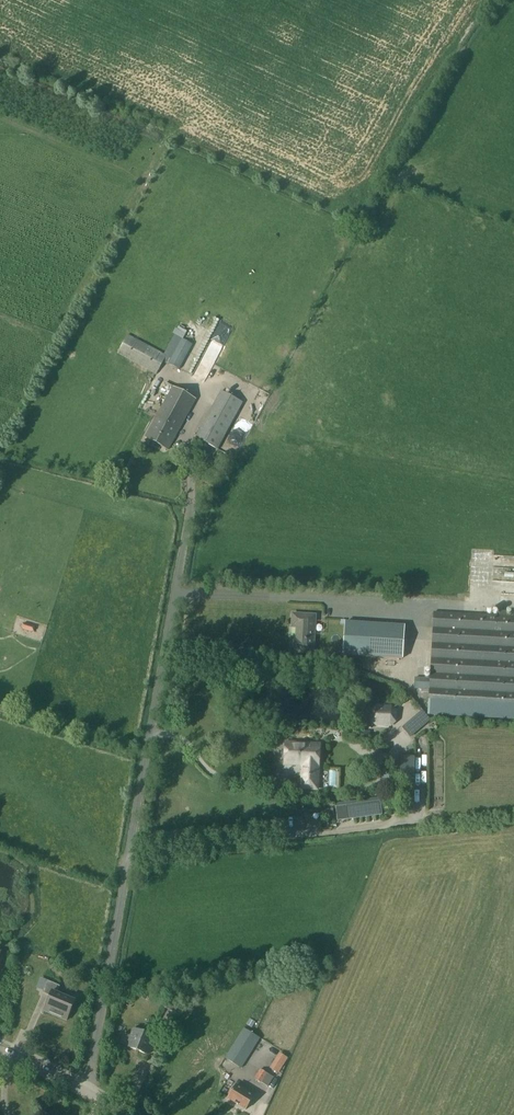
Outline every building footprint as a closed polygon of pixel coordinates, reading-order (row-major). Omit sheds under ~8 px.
[(117,355),(156,376),(166,357),(127,336),(117,355)] [(208,338),(192,373),(202,378),(219,343),(208,338)] [(179,371),(192,345),(182,340),(168,365),(179,371)] [(183,367),(190,371),(199,356),(192,351),(183,367)] [(207,370),(214,375),(219,368),(212,364),(207,370)] [(145,439),(168,451),(195,401),(165,384),(161,393),(167,397),(145,439)] [(195,438),(214,449),(239,402),(220,392),(195,438)] [(234,438),(240,441),(253,412),(247,410),(234,438)] [(490,580),(513,581),(513,568),(490,567),(490,580)] [(490,593),(490,604),(513,604),(513,593),(490,593)] [(498,616),(433,613),(428,705),(513,710),(513,612),(498,611),(498,616)] [(290,652),(312,654),(314,616),(292,615),(291,628),(296,628),(295,640),(290,640),(290,652)] [(35,628),(22,624),(21,629),(33,633),(35,628)] [(390,630),(341,627),(340,655),(388,659),(390,630)] [(391,728),(397,724),(397,711),(393,706),(378,705),(370,710),(370,723),(376,728),(391,728)] [(422,710),(401,728),(409,738),(430,720),(422,710)] [(302,790),(317,790),(318,778),(314,778),(315,748),(295,747),(295,745),(285,744),(284,763),(291,763),(291,766),(303,766),(302,790)] [(413,779),(413,757),(401,757),(401,779),(413,779)] [(380,801),(334,807),(336,821),(382,815),(380,801)] [(66,1023),(75,1003),(57,995),(60,988),(48,983),(42,995),(50,998),(44,1013),(50,1016),(50,1015),(61,1020),(60,1020),(66,1023)] [(181,1003),(169,998),(164,1009),(177,1014),(181,1003)] [(128,1048),(148,1056),(155,1039),(150,1037),(154,1029),(146,1026),(143,1034),(135,1031),(128,1048)] [(243,1029),(225,1059),(241,1070),(260,1039),(243,1029)] [(279,1053),(269,1068),(277,1074),(287,1058),(279,1053)] [(254,1079),(268,1088),(274,1078),(260,1070),(254,1079)] [(228,1099),(246,1111),(254,1097),(236,1086),(228,1099)]
